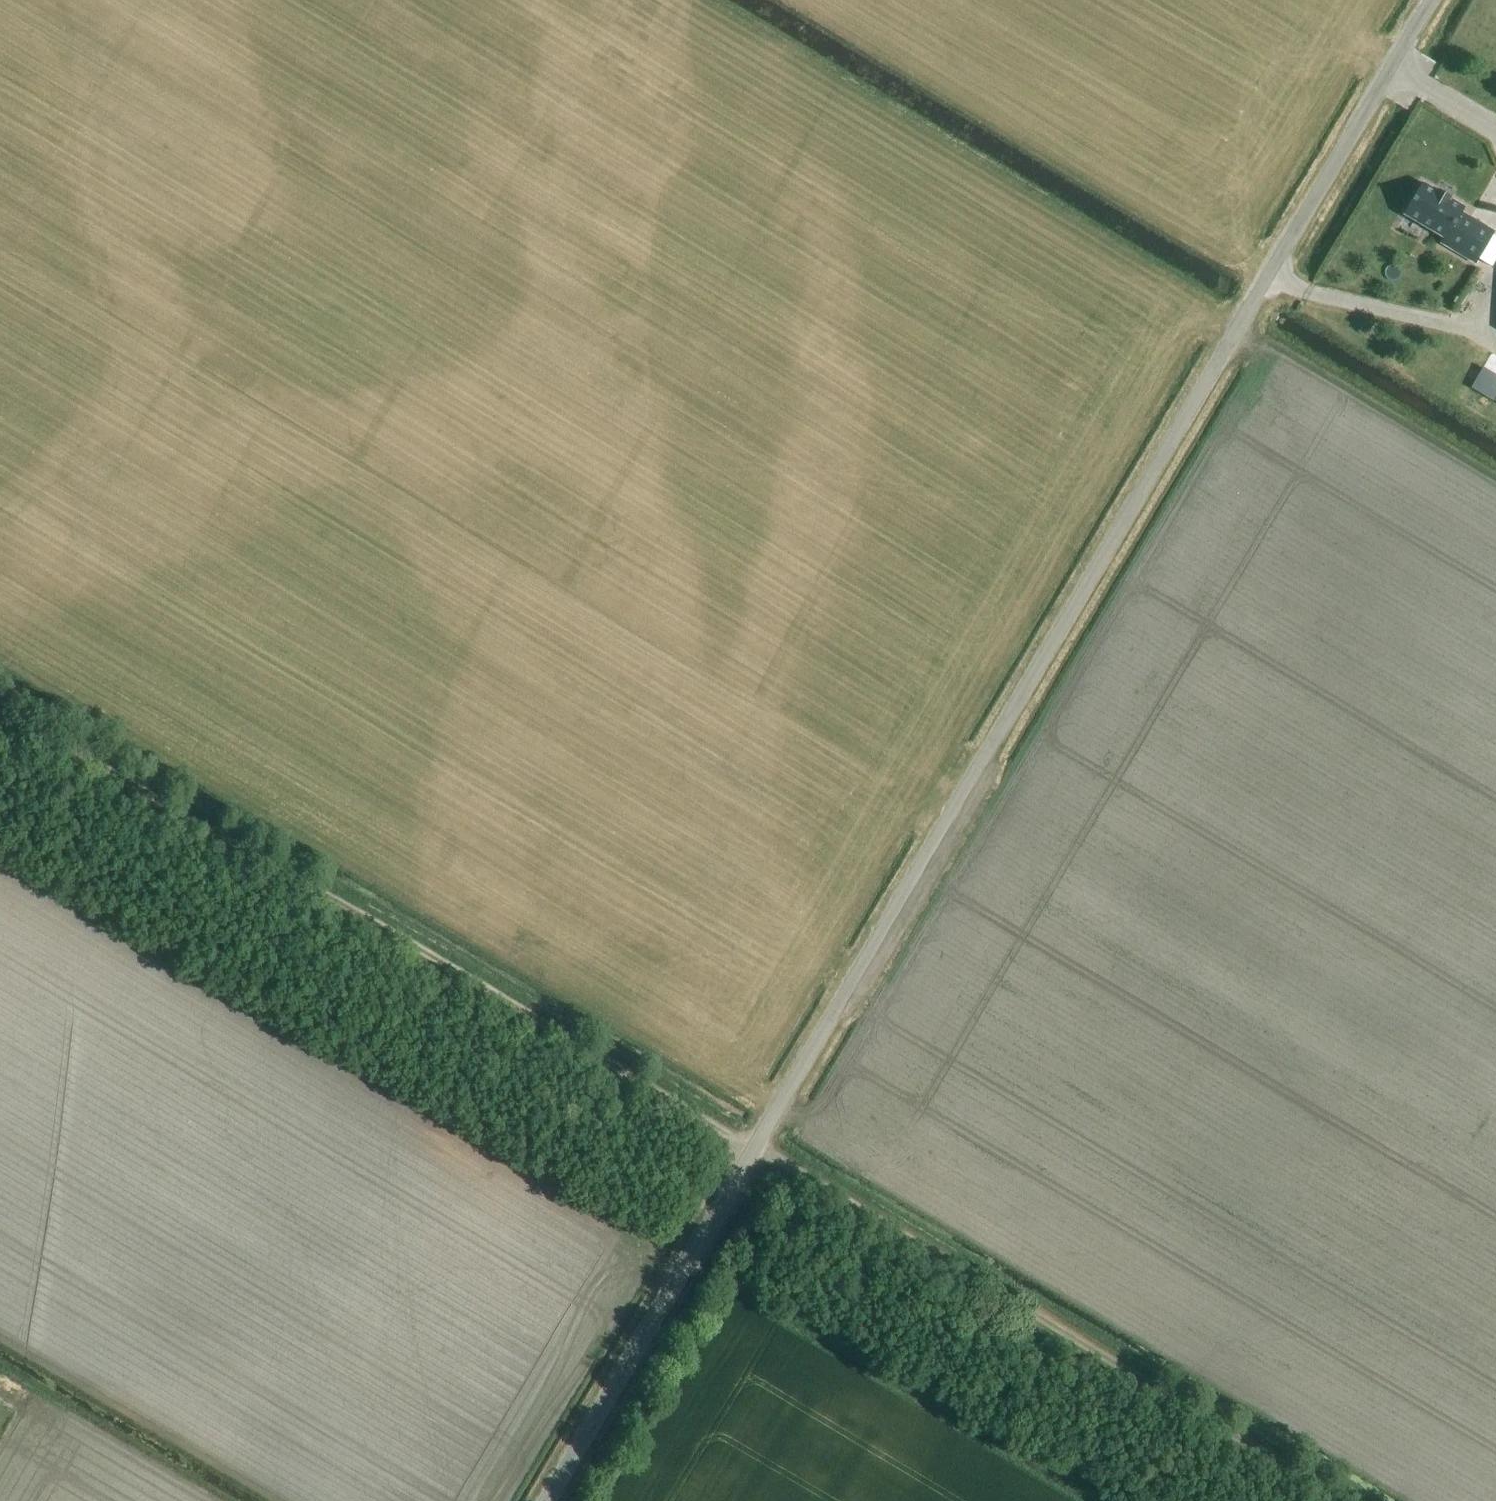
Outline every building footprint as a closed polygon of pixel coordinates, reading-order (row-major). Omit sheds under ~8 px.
[(1479,261),(1495,232),(1495,229),(1465,210),(1468,205),(1427,180),(1408,211),(1448,235),(1445,240),(1479,261)]
